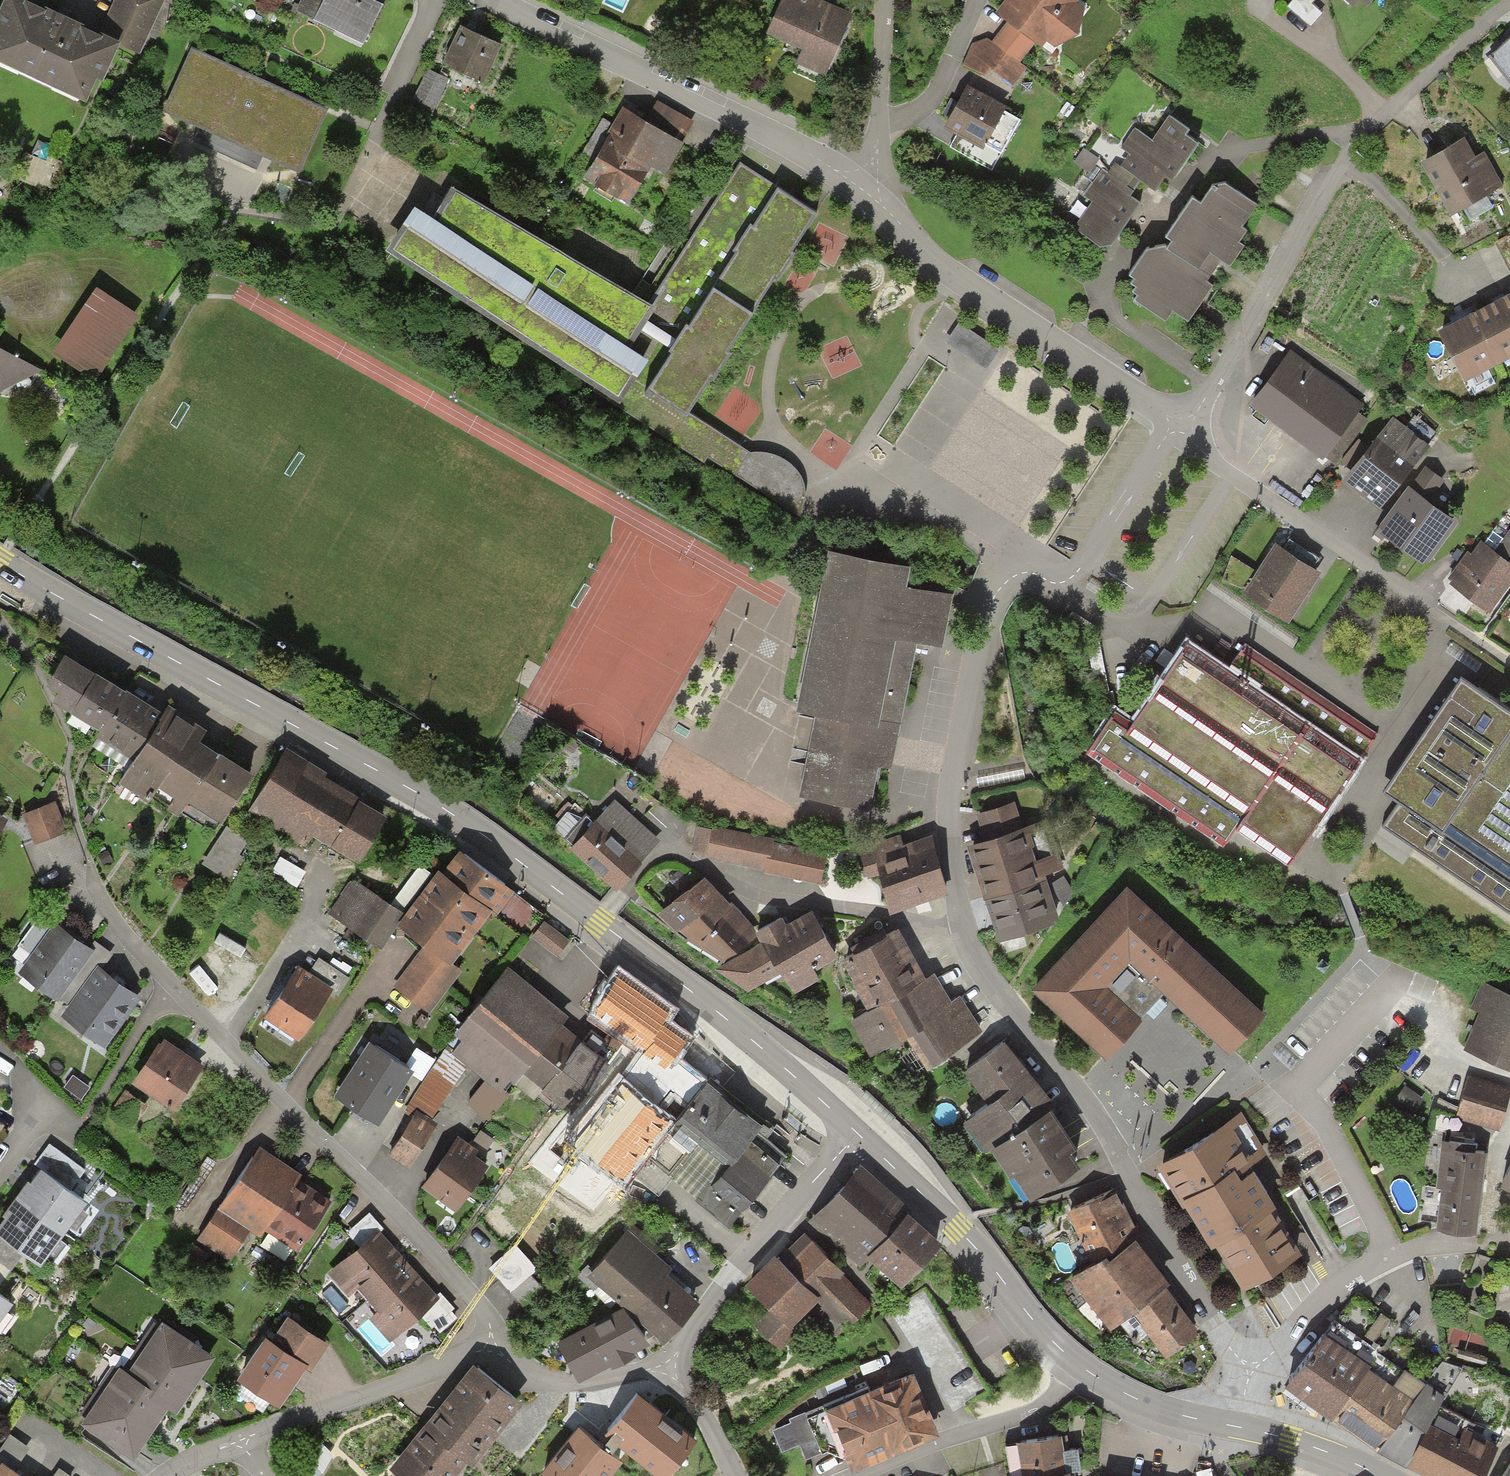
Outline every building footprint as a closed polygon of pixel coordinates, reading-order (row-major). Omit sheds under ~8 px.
[(34,0),(0,0),(0,52),(87,93),(113,38),(135,49),(158,0),(116,0),(101,31),(34,0)] [(361,41),(380,0),(322,0),(313,18),(361,41)] [(767,35),(803,51),(797,64),(825,77),(852,15),(819,0),(782,0),(767,35)] [(994,15),(1006,24),(1034,45),(1042,52),(1047,45),(1055,51),(1088,10),(1079,3),(1081,0),(1006,0),(994,15)] [(1287,8),(1310,29),(1323,14),(1312,4),(1316,0),(1294,0),(1287,8)] [(1353,11),(1361,2),(1368,8),(1374,0),(1340,0),(1353,11)] [(1034,45),(1006,24),(995,38),(972,44),(961,65),(986,78),(992,71),(1013,86),(1027,68),(1020,63),(1034,45)] [(498,43),(459,25),(443,58),(482,76),(498,43)] [(326,108),(190,47),(164,106),(299,167),(326,108)] [(447,80),(425,67),(414,96),(433,105),(447,80)] [(1008,106),(967,84),(942,131),(983,153),(987,147),(1004,114),(1008,106)] [(688,124),(655,105),(646,121),(679,140),(688,124)] [(646,121),(624,108),(586,173),(630,199),(651,161),(663,168),(679,140),(646,121)] [(1020,122),(1004,114),(987,147),(1003,155),(1020,122)] [(1188,132),(1169,118),(1152,141),(1134,128),(1119,148),(1129,156),(1121,166),(1155,191),(1166,177),(1173,182),(1198,148),(1184,138),(1188,132)] [(1464,139),(1424,159),(1449,208),(1461,202),(1470,219),(1493,207),(1485,192),(1500,184),(1484,153),(1474,158),(1464,139)] [(1099,159),(1084,149),(1074,164),(1089,174),(1099,159)] [(815,214),(738,166),(649,306),(457,185),(437,216),(419,205),(386,258),(704,464),(706,460),(735,478),(752,451),(734,439),(689,411),(815,214)] [(1136,193),(1102,169),(1081,198),(1091,205),(1073,230),(1101,248),(1112,248),(1142,206),(1132,198),(1136,193)] [(1256,207),(1226,187),(1212,190),(1201,207),(1192,203),(1166,242),(1147,247),(1129,272),(1129,280),(1135,283),(1131,288),(1136,291),(1132,295),(1138,299),(1134,304),(1166,323),(1173,314),(1188,323),(1213,287),(1206,283),(1221,262),(1230,268),(1244,247),(1239,244),(1247,232),(1242,229),(1256,207)] [(1477,311),(1500,357),(1509,352),(1509,295),(1477,311)] [(132,330),(92,303),(51,364),(91,391),(132,330)] [(1477,311),(1441,329),(1464,375),(1500,357),(1477,311)] [(961,324),(946,346),(985,374),(1000,352),(961,324)] [(36,369),(0,349),(0,390),(36,369)] [(1361,412),(1290,359),(1252,409),(1323,462),(1361,412)] [(1430,449),(1391,420),(1344,482),(1382,512),(1430,449)] [(1409,488),(1378,533),(1429,567),(1458,525),(1430,506),(1444,485),(1426,472),(1413,491),(1409,488)] [(1446,579),(1452,583),(1449,586),(1489,615),(1509,587),(1509,530),(1494,552),(1481,542),(1473,553),(1468,550),(1446,579)] [(906,565),(832,550),(801,696),(822,700),(802,791),(865,805),(875,756),(887,759),(914,634),(945,640),(954,597),(902,586),(906,565)] [(1317,579),(1278,555),(1245,605),(1284,630),(1317,579)] [(1116,714),(1087,757),(1224,848),(1235,832),(1289,868),(1378,735),(1247,646),(1228,674),(1189,649),(1136,727),(1116,714)] [(53,704),(99,732),(124,694),(67,660),(48,689),(59,696),(53,704)] [(1466,680),(1428,735),(1389,791),(1402,800),(1387,823),(1509,909),(1509,710),(1466,680)] [(164,715),(126,691),(124,694),(99,732),(95,739),(134,763),(164,715)] [(174,714),(167,710),(164,715),(134,763),(119,787),(149,806),(152,801),(181,820),(190,806),(220,758),(199,745),(206,734),(174,714)] [(389,819),(287,757),(253,814),(308,847),(314,837),(361,865),(389,819)] [(253,779),(220,758),(190,806),(221,827),(253,779)] [(637,821),(616,803),(573,856),(618,894),(660,841),(637,821)] [(55,805),(25,816),(35,844),(65,832),(55,805)] [(11,821),(0,815),(0,840),(11,821)] [(972,840),(1000,932),(1057,914),(1044,871),(1055,868),(1049,847),(1033,852),(1025,824),(972,840)] [(714,828),(713,833),(708,856),(763,868),(769,840),(714,828)] [(246,841),(227,829),(204,865),(223,877),(246,841)] [(693,853),(708,856),(713,833),(699,829),(693,853)] [(944,891),(927,829),(857,849),(863,869),(882,863),(894,905),(944,891)] [(763,868),(763,873),(819,884),(826,850),(769,840),(763,868)] [(453,870),(448,876),(444,874),(432,889),(426,897),(404,928),(427,945),(396,987),(430,1012),(461,971),(454,965),(494,911),(499,915),(515,893),(464,855),(453,870)] [(351,884),(330,915),(381,951),(434,876),(419,867),(389,908),(356,882),(353,886),(351,884)] [(730,907),(704,877),(657,917),(679,937),(724,967),(762,944),(757,935),(753,929),(732,905),(730,907)] [(1262,1014),(1129,889),(1034,990),(1100,1051),(1126,1024),(1106,1005),(1132,977),(1152,996),(1163,984),(1231,1047),(1262,1014)] [(19,943),(30,951),(54,916),(58,919),(62,914),(46,904),(19,943)] [(838,960),(812,912),(784,930),(780,921),(757,935),(762,944),(724,967),(715,973),(746,995),(780,975),(795,995),(819,983),(814,972),(838,960)] [(58,994),(93,945),(88,941),(58,919),(54,916),(30,951),(18,968),(58,996),(58,994)] [(570,941),(544,922),(533,936),(558,956),(570,941)] [(925,978),(897,926),(843,955),(871,1007),(925,978)] [(93,935),(88,941),(93,945),(58,994),(68,1001),(98,959),(104,964),(115,950),(93,935)] [(104,964),(98,959),(68,1001),(62,1011),(107,1042),(142,991),(104,964)] [(299,968),(264,1021),(298,1043),(331,994),(337,998),(349,979),(318,959),(308,974),(299,968)] [(508,967),(455,1035),(461,1041),(452,1052),(485,1079),(466,1105),(488,1122),(509,1094),(505,1090),(510,1081),(515,1085),(523,1073),(543,1090),(581,1043),(583,1040),(564,1026),(570,1018),(508,967)] [(933,973),(925,978),(871,1007),(853,1016),(870,1046),(907,1026),(924,1059),(979,1030),(961,996),(949,1002),(933,973)] [(670,1008),(621,975),(593,1016),(642,1050),(639,1054),(664,1071),(673,1058),(686,1038),(661,1021),(670,1008)] [(1472,1003),(1480,1006),(1463,1046),(1475,1051),(1509,1066),(1509,989),(1483,977),(1472,1003)] [(205,1060),(164,1032),(160,1037),(158,1035),(130,1076),(174,1106),(205,1060)] [(370,1036),(335,1091),(378,1117),(401,1083),(410,1069),(413,1064),(407,1060),(370,1036)] [(1054,1101),(1005,1040),(969,1067),(988,1096),(966,1113),(984,1145),(995,1138),(1054,1101)] [(612,1066),(581,1043),(543,1090),(541,1093),(572,1117),(612,1066)] [(410,1069),(422,1077),(435,1056),(416,1044),(407,1060),(413,1064),(410,1069)] [(447,1048),(411,1097),(432,1112),(467,1063),(447,1048)] [(664,1071),(639,1054),(624,1075),(667,1108),(674,1099),(686,1108),(705,1085),(673,1058),(664,1071)] [(1468,1074),(1457,1114),(1500,1127),(1509,1092),(1509,1086),(1468,1074)] [(763,1126),(707,1082),(705,1085),(686,1108),(672,1124),(631,1173),(660,1198),(673,1182),(698,1203),(757,1133),(763,1126)] [(631,1173),(672,1124),(623,1086),(575,1148),(624,1185),(631,1173)] [(127,1088),(112,1110),(131,1124),(146,1101),(127,1088)] [(1402,1093),(1394,1105),(1411,1117),(1419,1105),(1402,1093)] [(1082,1160),(1054,1101),(995,1138),(1027,1191),(1082,1160)] [(418,1107),(388,1152),(406,1164),(436,1119),(418,1107)] [(1229,1121),(1165,1160),(1241,1285),(1300,1249),(1253,1172),(1258,1169),(1229,1121)] [(481,1127),(474,1138),(487,1147),(494,1136),(481,1127)] [(487,1158),(472,1147),(476,1143),(459,1130),(422,1178),(453,1203),(487,1158)] [(698,1203),(696,1201),(728,1230),(786,1159),(757,1133),(698,1203)] [(1468,1146),(1468,1140),(1441,1137),(1435,1187),(1439,1187),(1435,1226),(1476,1231),(1485,1148),(1468,1146)] [(261,1141),(198,1234),(231,1256),(249,1229),(260,1236),(265,1228),(297,1250),(334,1195),(314,1182),(300,1173),(303,1168),(261,1141)] [(38,1164),(72,1189),(86,1170),(52,1145),(38,1164)] [(1501,1179),(1509,1183),(1509,1157),(1501,1179)] [(16,1194),(62,1227),(84,1198),(72,1189),(38,1164),(16,1194)] [(905,1214),(861,1175),(813,1228),(857,1268),(867,1257),(905,1214)] [(0,1217),(0,1229),(28,1249),(40,1258),(62,1227),(16,1194),(0,1217)] [(1110,1194),(1070,1214),(1094,1273),(1130,1246),(1110,1194)] [(348,1227),(360,1241),(377,1226),(380,1229),(384,1225),(370,1208),(348,1227)] [(939,1244),(905,1214),(867,1257),(900,1287),(939,1244)] [(371,1295),(409,1260),(388,1237),(380,1229),(377,1226),(360,1241),(330,1268),(350,1291),(359,1283),(371,1295)] [(28,1249),(0,1229),(0,1287),(28,1249)] [(629,1230),(588,1276),(665,1343),(700,1304),(668,1276),(673,1269),(629,1230)] [(839,1269),(807,1238),(785,1261),(780,1256),(752,1285),(789,1321),(818,1291),(839,1269)] [(516,1240),(489,1265),(531,1311),(549,1294),(530,1272),(538,1265),(516,1240)] [(193,1241),(185,1255),(195,1261),(204,1248),(193,1241)] [(1164,1294),(1130,1246),(1094,1273),(1074,1286),(1108,1333),(1131,1317),(1160,1296),(1164,1294)] [(369,1314),(390,1338),(420,1310),(439,1293),(437,1291),(431,1285),(409,1260),(371,1295),(380,1304),(369,1314)] [(439,1293),(420,1310),(431,1323),(454,1304),(440,1289),(437,1291),(439,1293)] [(1398,1328),(1356,1295),(1331,1328),(1390,1373),(1397,1365),(1379,1352),(1398,1328)] [(9,1302),(0,1296),(0,1314),(9,1302)] [(1192,1342),(1160,1296),(1131,1317),(1163,1363),(1192,1342)] [(624,1308),(558,1345),(580,1383),(593,1376),(611,1366),(613,1370),(636,1357),(634,1354),(646,1347),(624,1308)] [(266,1328),(238,1371),(279,1397),(302,1361),(308,1365),(328,1335),(288,1310),(274,1332),(266,1328)] [(162,1314),(127,1364),(151,1381),(147,1387),(167,1401),(177,1408),(181,1403),(197,1379),(216,1351),(162,1314)] [(1325,1333),(1291,1380),(1336,1412),(1370,1364),(1325,1333)] [(474,1356),(436,1404),(425,1418),(390,1463),(407,1475),(450,1475),(470,1450),(475,1454),(523,1394),(474,1356)] [(127,1364),(120,1359),(81,1416),(133,1452),(149,1428),(153,1423),(167,1401),(147,1387),(151,1381),(127,1364)] [(1395,1382),(1370,1364),(1336,1412),(1379,1443),(1423,1380),(1405,1367),(1395,1382)] [(648,1379),(638,1394),(622,1383),(603,1412),(618,1422),(607,1439),(652,1469),(655,1465),(672,1475),(673,1475),(707,1425),(680,1408),(684,1403),(648,1379)] [(930,1433),(909,1379),(826,1411),(827,1414),(847,1465),(930,1433)] [(1444,1394),(1423,1380),(1379,1443),(1409,1459),(1429,1421),(1444,1394)] [(790,1433),(774,1439),(782,1459),(801,1452),(813,1448),(821,1463),(829,1461),(847,1465),(827,1414),(789,1429),(790,1433)] [(1429,1421),(1409,1459),(1440,1475),(1481,1475),(1497,1446),(1466,1429),(1461,1437),(1429,1421)] [(575,1434),(559,1422),(537,1451),(568,1473),(597,1435),(582,1425),(575,1434)] [(15,1464),(29,1445),(9,1431),(0,1445),(0,1454),(0,1453),(15,1464)] [(1062,1434),(1017,1441),(1019,1468),(1065,1462),(1062,1434)] [(30,1473),(15,1464),(0,1453),(0,1454),(0,1475),(28,1475),(30,1473)] [(73,1473),(59,1463),(50,1475),(72,1475),(73,1473)] [(1014,1475),(1072,1475),(1071,1468),(1014,1475)]
